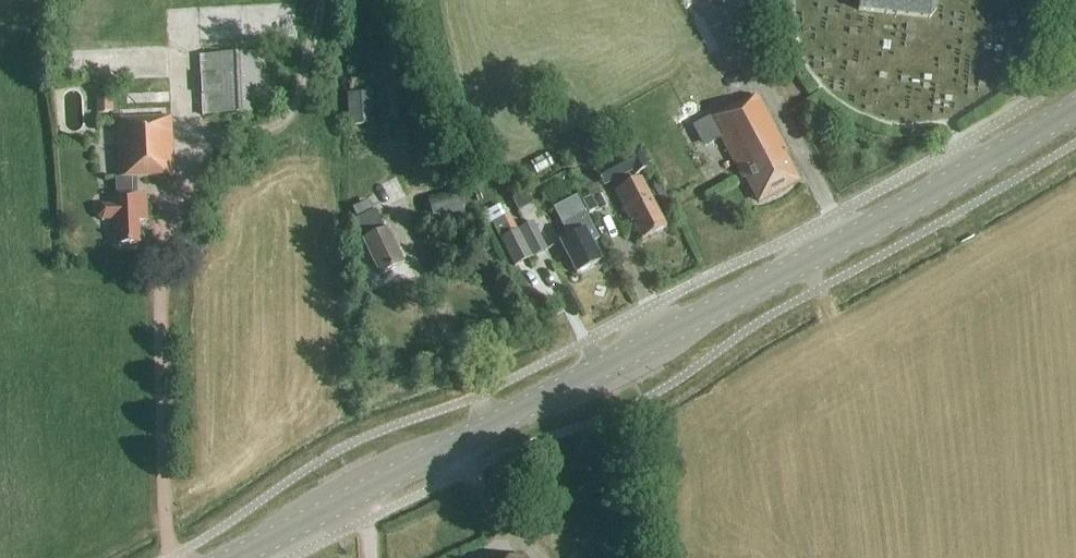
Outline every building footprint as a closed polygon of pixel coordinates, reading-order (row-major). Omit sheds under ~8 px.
[(858,12),(929,19),(929,20),(930,19),(936,11),(937,11),(937,9),(936,9),(937,0),(859,0),(858,12)] [(202,117),(275,114),(272,53),(200,56),(202,117)] [(346,95),(349,128),(367,126),(364,94),(346,95)] [(96,96),(97,113),(113,112),(111,95),(96,96)] [(759,203),(798,183),(783,154),(787,152),(758,98),(744,105),(743,102),(710,119),(740,177),(744,175),(759,203)] [(113,198),(113,206),(101,207),(98,210),(99,219),(102,222),(114,222),(114,230),(117,230),(117,246),(139,245),(138,223),(147,223),(146,196),(134,196),(133,180),(175,179),(173,117),(115,118),(118,197),(113,198)] [(607,206),(595,180),(580,187),(592,213),(607,206)] [(649,198),(642,183),(617,196),(624,211),(631,225),(633,224),(642,241),(666,229),(650,198),(649,198)] [(461,193),(427,202),(434,225),(467,216),(461,193)] [(569,239),(560,244),(576,275),(601,263),(591,244),(598,240),(576,198),(554,210),(569,239)] [(364,244),(380,277),(402,266),(386,233),(385,233),(375,212),(354,223),(364,244)] [(514,267),(548,249),(534,222),(499,239),(514,267)]
